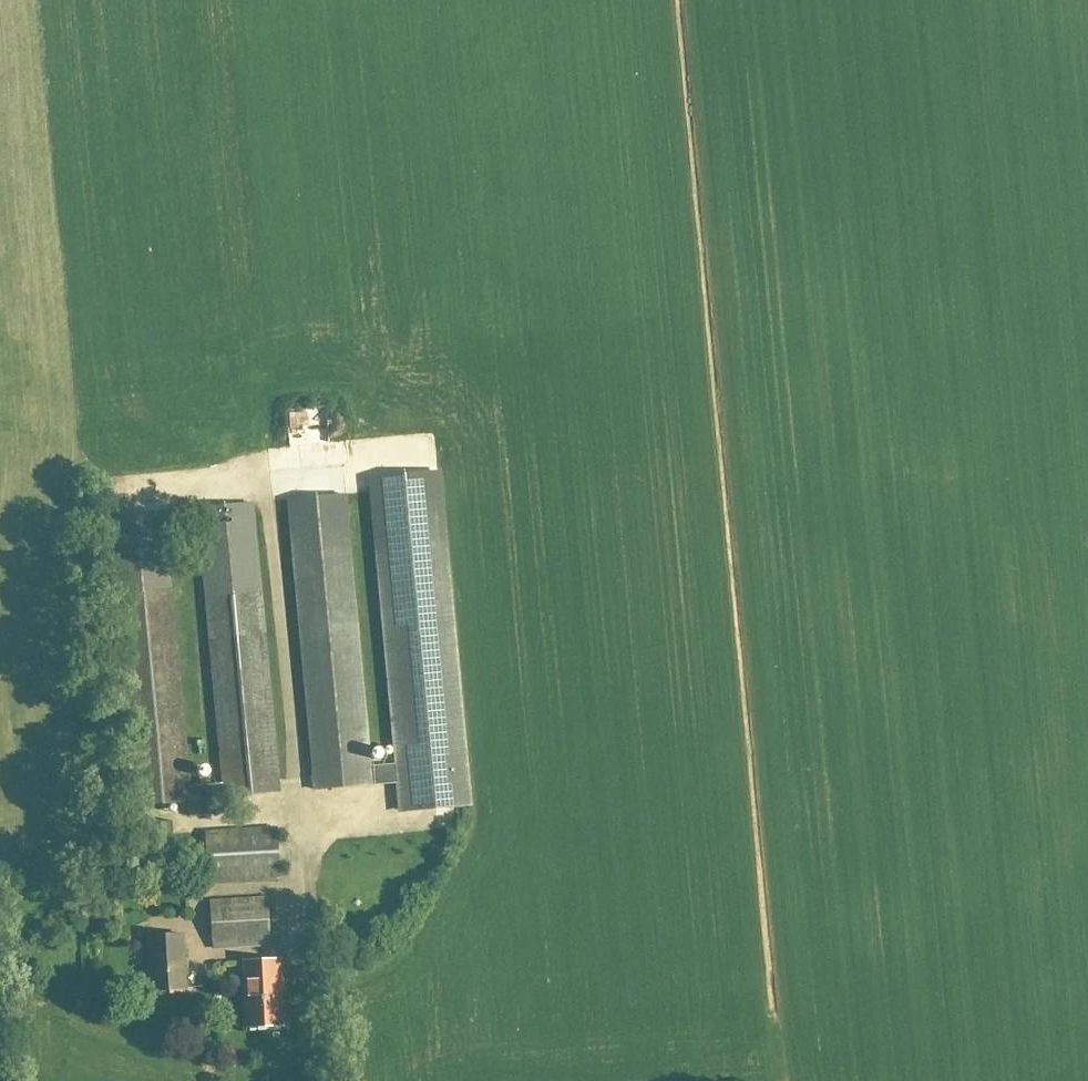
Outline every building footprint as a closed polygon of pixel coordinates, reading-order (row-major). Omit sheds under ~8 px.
[(316,448),(334,446),(331,409),(301,411),(303,435),(308,435),(309,450),(281,452),(282,468),(317,465),(316,448)] [(396,764),(369,767),(344,497),(286,502),(313,792),(398,784),(401,812),(469,807),(438,476),(370,482),(396,764)] [(224,814),(222,800),(280,794),(255,507),(195,512),(202,588),(221,786),(190,789),(171,591),(164,515),(105,521),(113,597),(133,809),(191,804),(193,817),(224,814)] [(207,883),(278,879),(275,830),(204,834),(207,883)] [(211,949),(268,946),(266,899),(209,902),(211,949)] [(151,993),(185,991),(182,936),(147,938),(151,993)] [(245,1029),(284,1027),(281,960),(242,962),(245,1029)] [(90,1013),(90,1001),(76,1001),(76,1013),(90,1013)]
